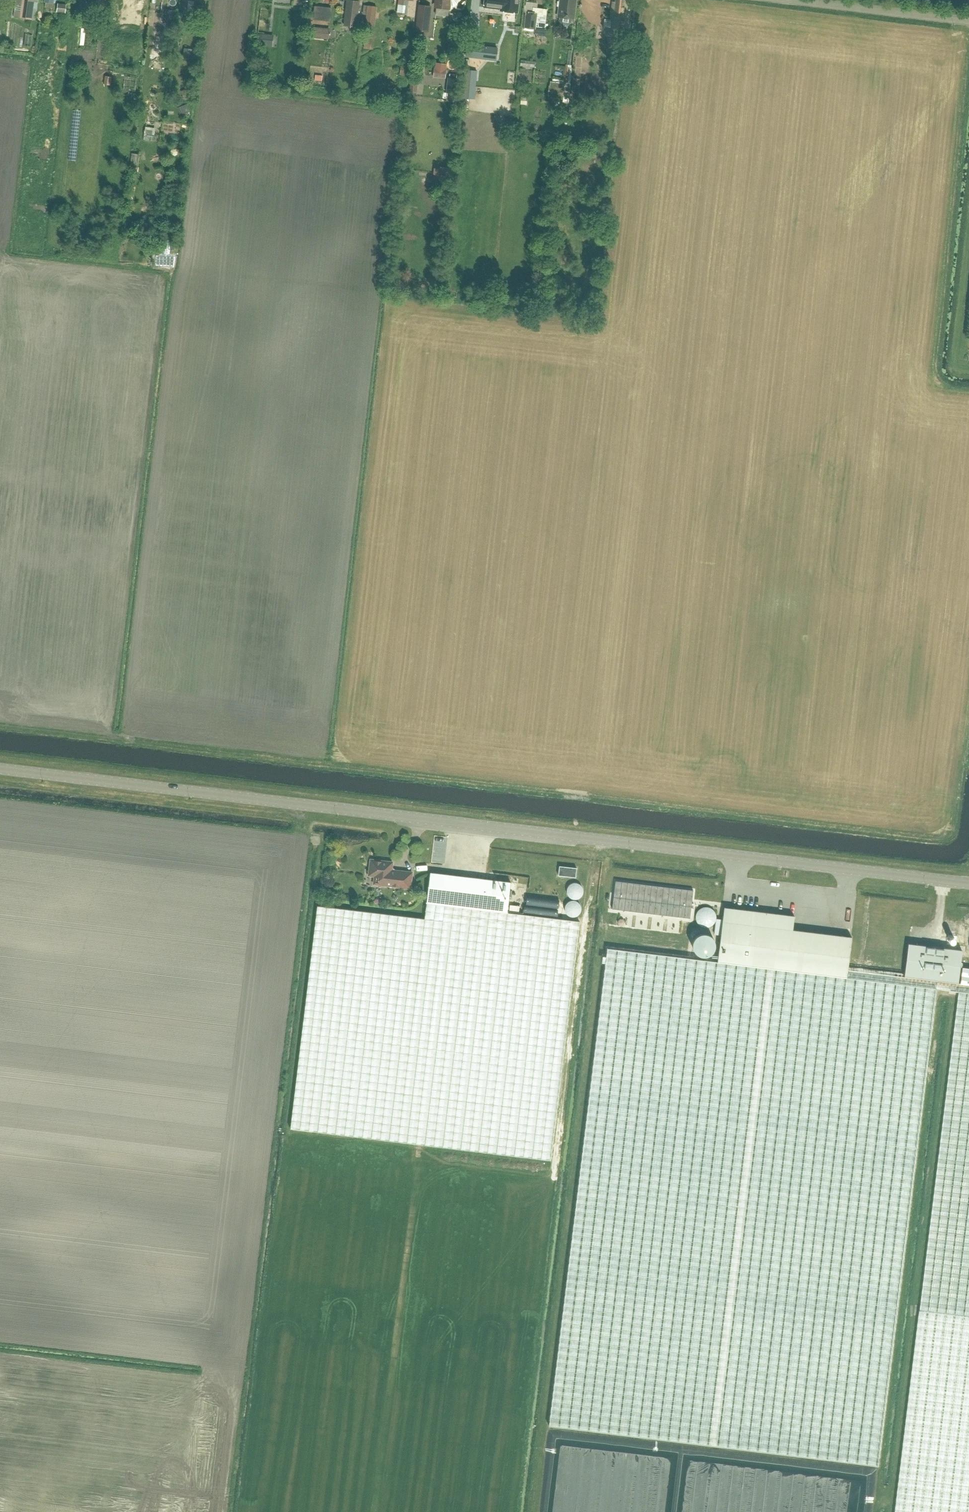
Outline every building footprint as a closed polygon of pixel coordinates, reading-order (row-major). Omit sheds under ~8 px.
[(35,0),(21,0),(19,17),(32,19),(35,0)] [(123,24),(139,26),(143,0),(126,0),(123,24)] [(193,14),(204,15),(207,0),(194,0),(193,14)] [(348,0),(346,0),(343,26),(357,27),(360,2),(348,0)] [(407,15),(408,7),(409,0),(412,1),(412,0),(398,0),(397,14),(407,15)] [(436,8),(449,9),(450,0),(437,0),(436,8)] [(484,7),(500,9),(500,11),(517,13),(519,0),(484,0),(484,7)] [(558,17),(559,17),(559,21),(561,25),(568,25),(571,22),(572,18),(573,18),(575,0),(560,0),(558,17)] [(612,28),(624,29),(627,4),(624,4),(624,0),(615,0),(615,3),(612,2),(610,20),(613,21),(612,28)] [(423,38),(423,32),(428,32),(431,6),(419,5),(415,37),(423,38)] [(365,25),(374,26),(376,7),(367,6),(365,25)] [(314,7),(312,20),(330,21),(332,8),(314,7)] [(491,21),(490,26),(495,27),(498,12),(486,9),(484,19),(491,21)] [(525,28),(534,29),(536,14),(526,13),(525,28)] [(170,31),(156,29),(152,59),(165,61),(170,31)] [(478,46),(477,58),(485,59),(485,55),(496,56),(497,48),(478,46)] [(184,48),(183,58),(192,59),(193,49),(184,48)] [(609,53),(607,68),(617,69),(619,54),(609,53)] [(434,68),(433,77),(445,78),(446,64),(435,63),(435,68),(434,68)] [(447,78),(446,92),(457,92),(457,78),(447,78)] [(178,108),(181,115),(190,112),(187,105),(178,108)] [(154,132),(145,130),(144,139),(153,140),(154,132)] [(139,155),(132,154),(131,166),(138,167),(139,155)] [(393,868),(391,868),(392,861),(369,859),(367,875),(374,876),(373,884),(410,888),(412,872),(394,870),(393,868)] [(576,868),(560,866),(559,875),(575,877),(576,868)] [(510,883),(430,873),(426,903),(507,912),(508,900),(510,883)] [(615,881),(612,909),(690,918),(693,890),(615,881)] [(579,921),(507,912),(426,903),(424,919),(317,906),(290,1129),(550,1160),(579,921)] [(794,916),(724,908),(717,962),(846,977),(847,970),(851,937),(792,930),(794,916)] [(717,943),(703,928),(690,940),(704,954),(717,943)] [(962,950),(908,944),(904,977),(947,982),(958,983),(962,950)] [(878,1466),(936,988),(946,990),(947,982),(904,977),(847,970),(846,977),(717,962),(607,948),(549,1426),(878,1466)] [(962,968),(960,983),(958,983),(947,982),(946,990),(959,991),(896,1511),(968,1511),(968,968),(962,968)]
